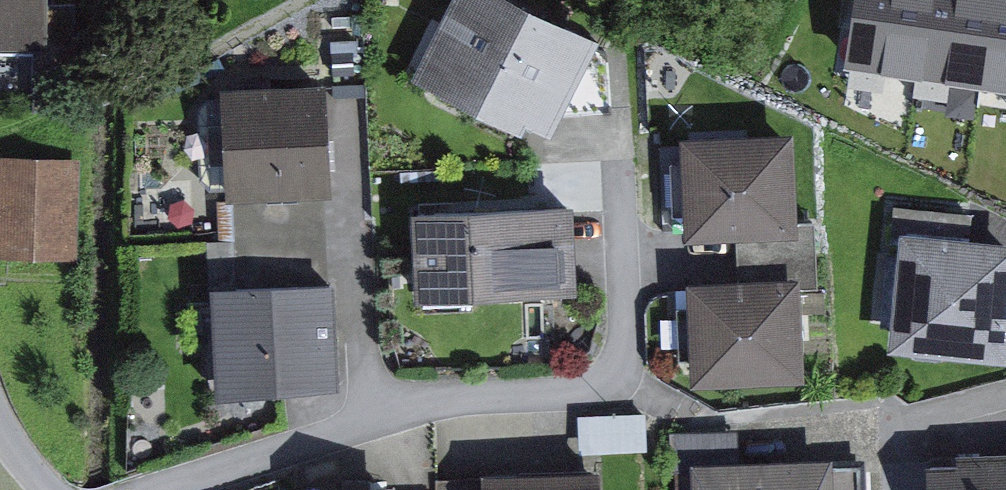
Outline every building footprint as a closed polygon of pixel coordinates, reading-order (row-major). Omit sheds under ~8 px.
[(40,45),(40,107),(99,83),(97,0),(77,0),(47,0),(0,0),(0,46),(40,45)] [(533,0),(448,0),(412,74),(515,125),(521,114),(553,129),(562,112),(597,40),(600,33),(533,0)] [(854,52),(1005,75),(1005,0),(862,0),(854,52)] [(613,48),(597,40),(562,112),(619,109),(613,48)] [(319,75),(217,83),(226,199),(328,190),(319,75)] [(797,219),(793,125),(679,130),(684,236),(740,233),(798,230),(797,219)] [(86,157),(2,158),(4,257),(88,255),(86,157)] [(575,197),(410,206),(415,297),(580,289),(575,197)] [(978,234),(981,210),(901,202),(899,226),(901,226),(978,234)] [(819,218),(797,219),(798,230),(740,233),(741,274),(800,271),(801,284),(822,283),(819,218)] [(901,226),(890,346),(1005,357),(1005,236),(978,234),(901,226)] [(741,274),(687,276),(692,381),(805,376),(801,284),(800,271),(741,274)] [(333,387),(328,275),(211,281),(217,393),(333,387)] [(583,407),(584,443),(650,442),(650,406),(583,407)] [(959,449),(959,458),(929,459),(930,489),(1005,489),(1005,448),(959,449)] [(693,458),(695,489),(842,489),(839,449),(693,458)] [(599,464),(482,469),(483,489),(600,489),(599,464)]
